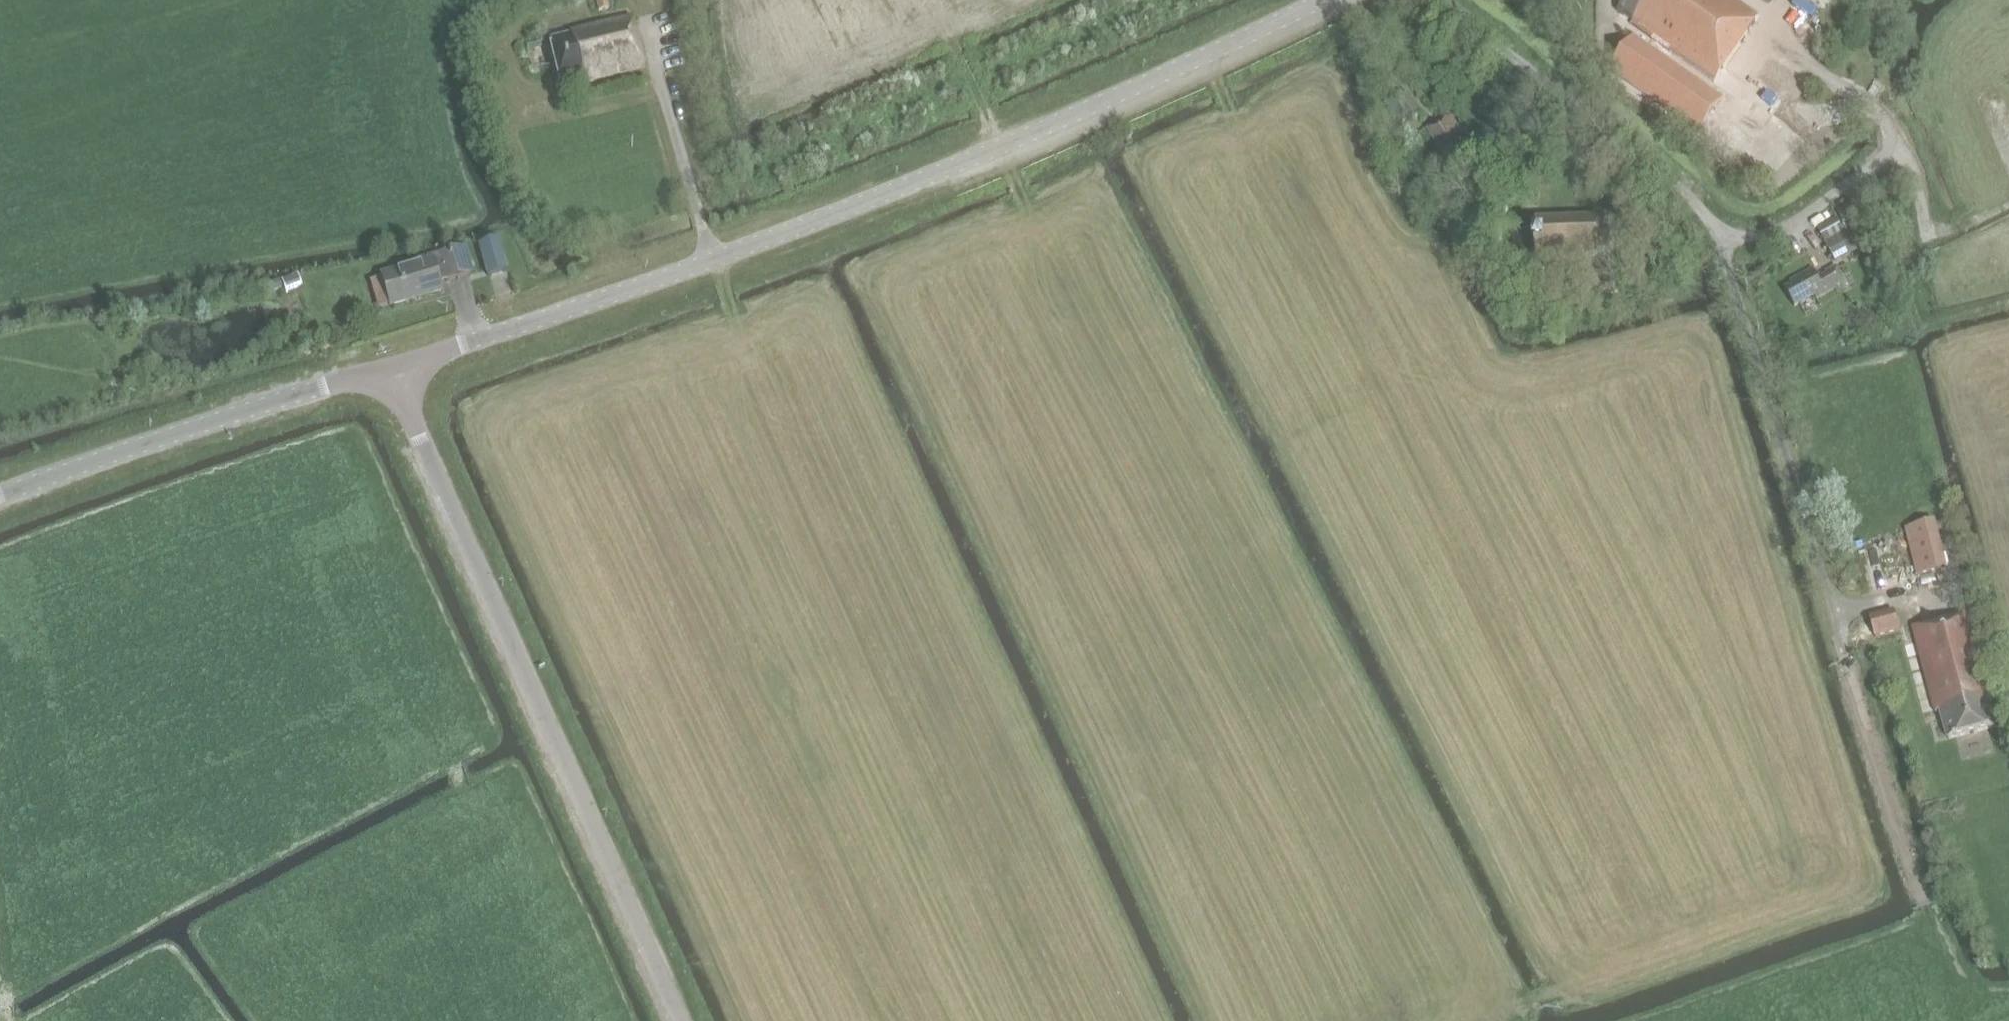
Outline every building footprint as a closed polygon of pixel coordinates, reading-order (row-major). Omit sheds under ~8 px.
[(597,11),(609,8),(606,0),(594,0),(597,11)] [(1734,0),(1621,0),(1625,3),(1615,17),(1634,31),(1607,70),(1668,113),(1693,78),(1662,56),(1666,51),(1712,83),(1725,65),(1758,17),(1734,0)] [(551,40),(563,86),(583,81),(584,85),(645,69),(632,16),(570,32),(571,35),(551,40)] [(1417,113),(1404,92),(1392,99),(1405,120),(1417,113)] [(1427,130),(1450,168),(1469,157),(1464,149),(1469,147),(1450,116),(1427,130)] [(1838,209),(1838,221),(1845,220),(1850,214),(1850,208),(1838,209)] [(1600,220),(1534,222),(1534,234),(1534,245),(1534,258),(1538,258),(1538,263),(1554,262),(1553,256),(1598,255),(1609,246),(1609,230),(1600,220)] [(1835,220),(1818,230),(1825,243),(1842,232),(1835,220)] [(1857,251),(1845,231),(1825,243),(1836,263),(1857,251)] [(487,276),(506,271),(497,240),(478,245),(487,276)] [(383,277),(391,305),(441,290),(437,276),(444,274),(445,280),(471,272),(464,249),(417,262),(418,267),(383,277)] [(1793,286),(1785,289),(1794,306),(1815,295),(1816,298),(1835,289),(1836,292),(1847,286),(1836,265),(1825,271),(1826,273),(1818,278),(1813,269),(1790,280),(1793,286)] [(293,277),(282,280),(284,287),(285,290),(296,286),(293,277)] [(271,284),(273,291),(281,288),(279,281),(271,284)] [(1947,568),(1935,522),(1905,529),(1917,576),(1947,568)] [(1893,610),(1868,617),(1874,638),(1899,631),(1893,610)] [(1990,697),(1968,615),(1951,620),(1950,616),(1911,626),(1934,712),(1939,711),(1946,738),(2006,722),(2001,706),(1990,709),(1987,698),(1990,697)]
